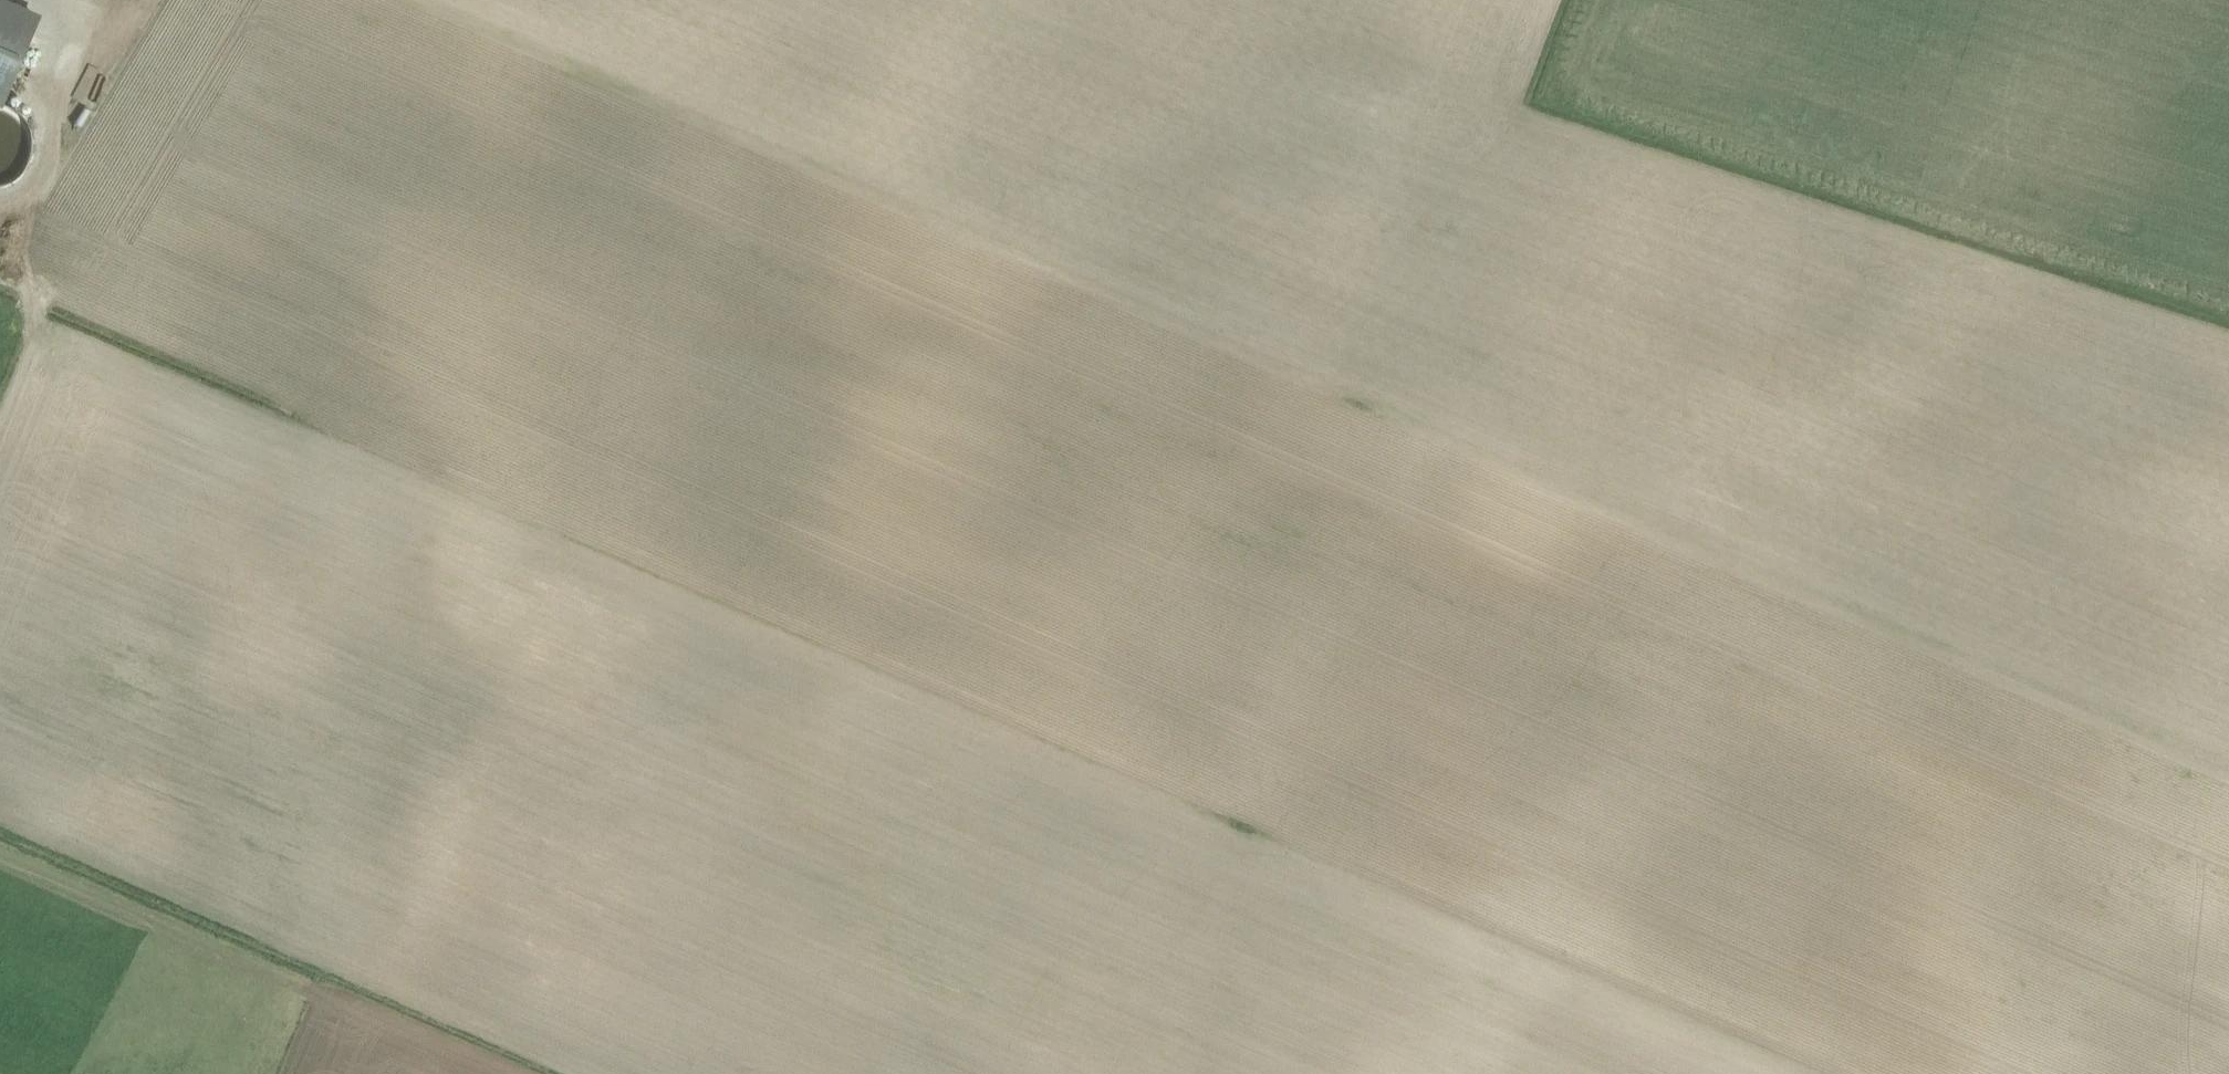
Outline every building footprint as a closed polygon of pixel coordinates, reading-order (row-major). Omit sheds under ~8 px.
[(41,20),(0,3),(0,98),(8,101),(24,62),(41,20)] [(1,186),(4,185),(8,183),(11,182),(14,180),(17,178),(19,175),(22,172),(24,170),(26,167),(28,163),(29,160),(30,157),(31,153),(31,150),(32,146),(31,143),(31,139),(30,135),(29,132),(28,129),(26,126),(24,123),(22,120),(20,117),(17,115),(14,112),(11,111),(8,109),(5,108),(1,106),(0,106),(0,186),(1,186)]
